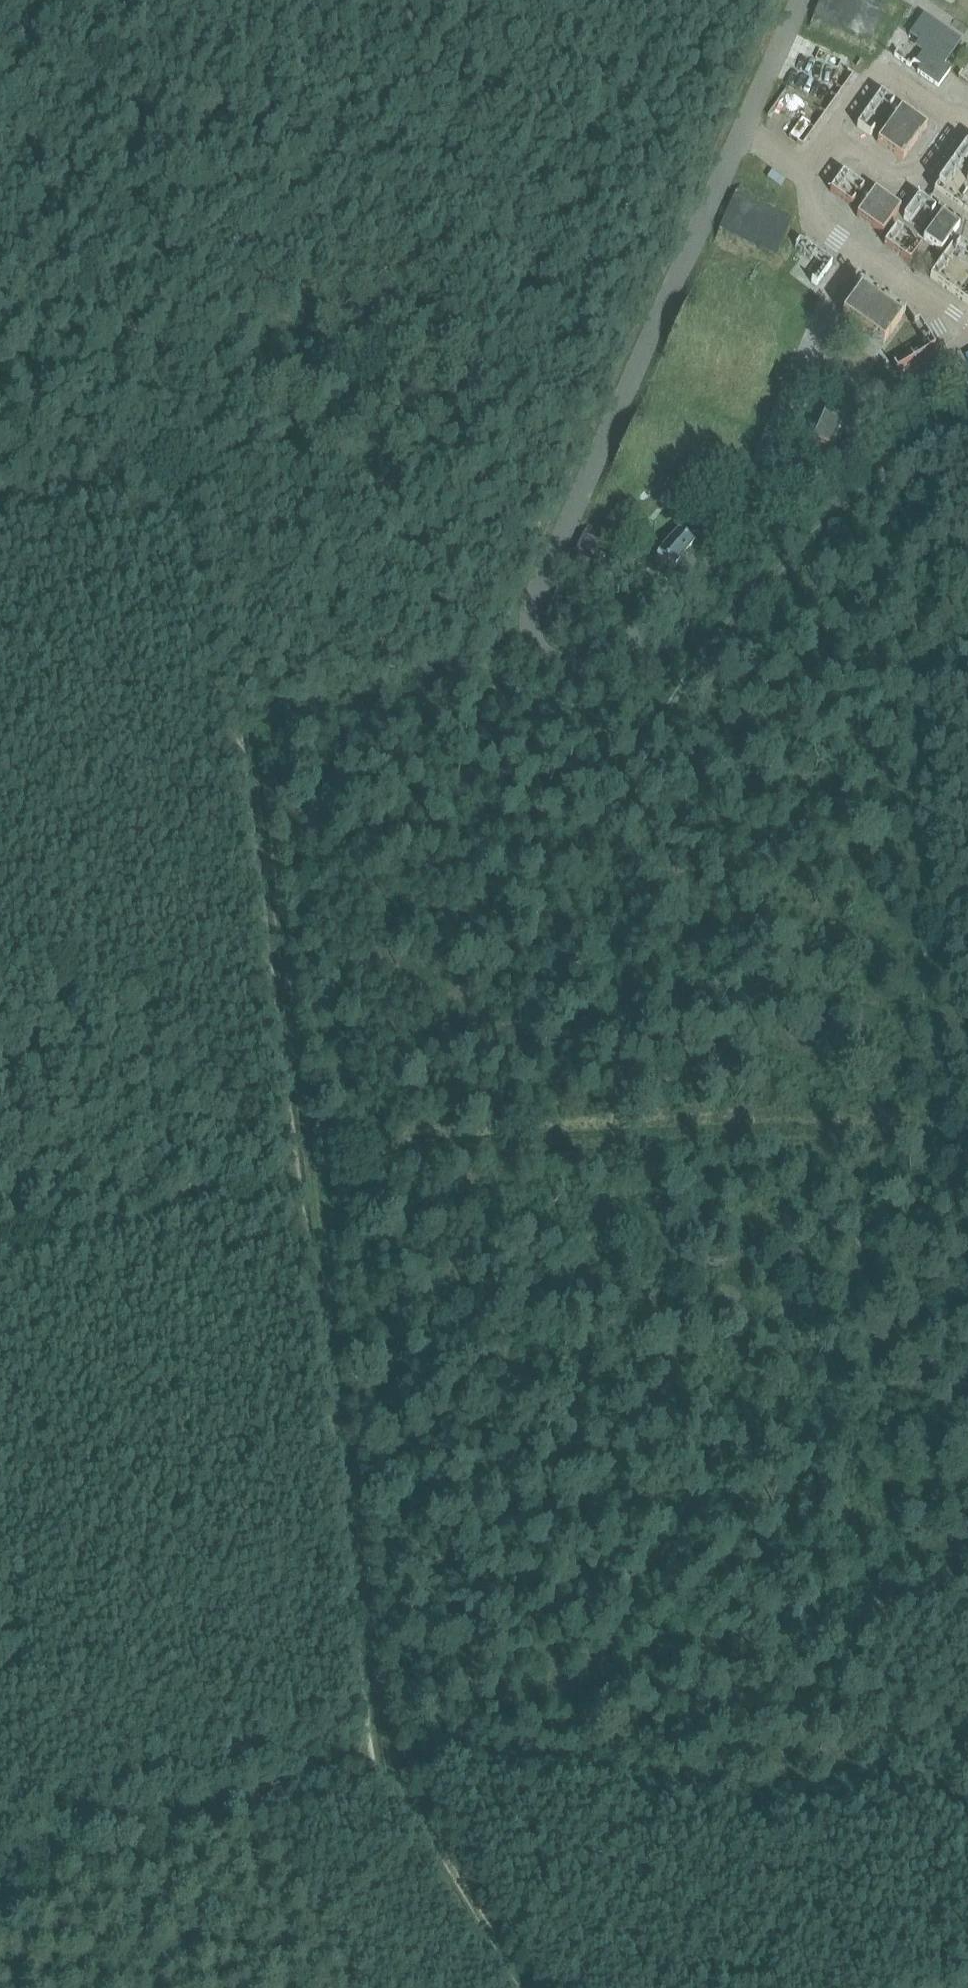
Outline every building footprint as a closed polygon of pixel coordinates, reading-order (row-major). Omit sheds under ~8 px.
[(864,0),(818,0),(810,18),(868,43),(883,8),(864,0)] [(961,43),(924,16),(909,36),(918,42),(915,48),(923,53),(915,64),(922,68),(917,74),(938,89),(951,71),(944,67),(961,43)] [(853,126),(873,141),(898,106),(878,92),(853,126)] [(902,110),(879,143),(904,161),(927,128),(902,110)] [(803,119),(789,138),(797,143),(810,124),(803,119)] [(935,193),(967,217),(967,145),(935,193)] [(828,193),(854,203),(862,181),(837,171),(828,193)] [(900,211),(876,192),(857,217),(882,235),(900,211)] [(917,193),(900,214),(909,221),(926,200),(917,193)] [(789,223),(730,197),(716,231),(774,257),(789,223)] [(942,254),(959,228),(941,216),(924,241),(942,254)] [(909,256),(916,238),(892,229),(885,246),(909,256)] [(820,278),(831,262),(798,240),(787,256),(820,278)] [(949,292),(967,304),(967,303),(967,250),(959,245),(941,273),(955,282),(949,292)] [(901,321),(861,292),(844,316),(884,345),(901,321)] [(833,451),(845,423),(825,415),(813,443),(833,451)] [(694,547),(677,533),(657,558),(674,571),(694,547)] [(642,563),(586,538),(571,572),(627,597),(642,563)]
